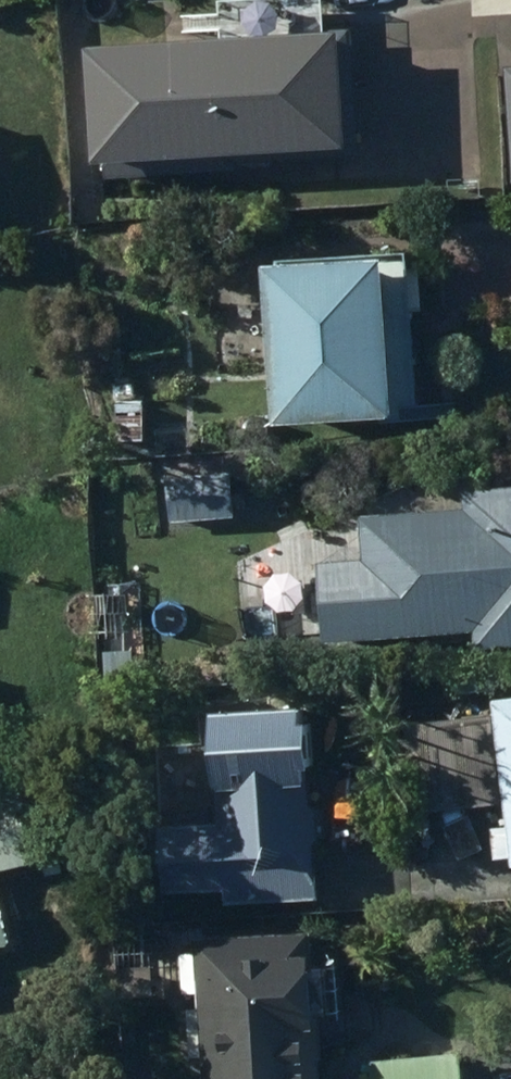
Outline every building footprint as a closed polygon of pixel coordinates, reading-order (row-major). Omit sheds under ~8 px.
[(448,27),(448,3),(355,3),(355,31),(348,31),(348,178),(470,179),(471,28),(448,27)] [(506,184),(510,183),(510,39),(500,39),(506,184)] [(420,401),(438,400),(430,252),(294,259),(301,419),(421,413),(420,401)] [(152,400),(110,399),(110,428),(151,429),(152,400)] [(244,470),(176,475),(180,520),(247,515),(244,470)] [(376,513),(379,557),(337,560),(342,640),(497,628),(498,644),(510,643),(510,484),(485,486),(487,505),(376,513)] [(138,644),(116,645),(118,682),(152,680),(151,654),(138,654),(138,644)] [(507,667),(474,669),(475,690),(508,687),(507,667)] [(229,783),(231,822),(176,825),(180,891),(240,887),(241,900),(332,895),(329,839),(334,839),(332,804),(325,804),(324,780),(330,779),(329,762),(341,761),(338,718),(329,719),(328,701),(237,706),(242,782),(229,783)] [(416,724),(427,810),(510,800),(510,771),(504,713),(416,724)] [(494,827),(497,857),(510,856),(510,826),(494,827)] [(193,952),(194,992),(213,991),(217,1078),(339,1078),(337,1024),(345,1023),(344,999),(358,998),(357,973),(342,974),(342,951),(332,951),(331,931),(211,936),(212,951),(193,952)] [(383,1061),(385,1078),(476,1078),(473,1051),(383,1061)]
